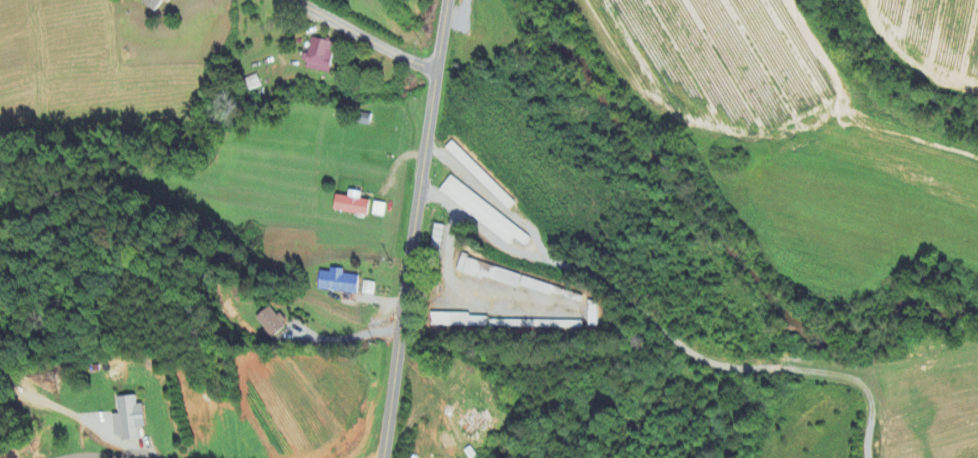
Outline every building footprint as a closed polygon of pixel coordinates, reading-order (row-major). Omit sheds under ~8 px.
[(161,0),(142,0),(139,5),(150,14),(161,0)] [(333,45),(309,39),(302,69),(326,75),(333,45)] [(514,203),(450,142),(443,150),(507,211),(514,203)] [(437,193),(507,246),(512,240),(522,248),(529,238),(449,177),(437,193)] [(344,198),(332,196),(330,213),(365,217),(366,202),(358,201),(359,194),(345,192),(344,198)] [(381,218),(383,206),(371,204),(369,216),(381,218)] [(515,290),(519,276),(459,259),(455,274),(481,281),(481,280),(515,290)] [(320,292),(361,295),(363,277),(346,275),(346,273),(322,271),(320,292)] [(516,290),(547,296),(549,286),(518,280),(516,290)] [(289,328),(273,309),(259,320),(274,340),(289,328)] [(430,315),(430,327),(486,328),(487,316),(430,315)] [(121,399),(122,415),(116,416),(117,441),(143,440),(143,430),(150,429),(149,406),(141,406),(141,398),(121,399)]
